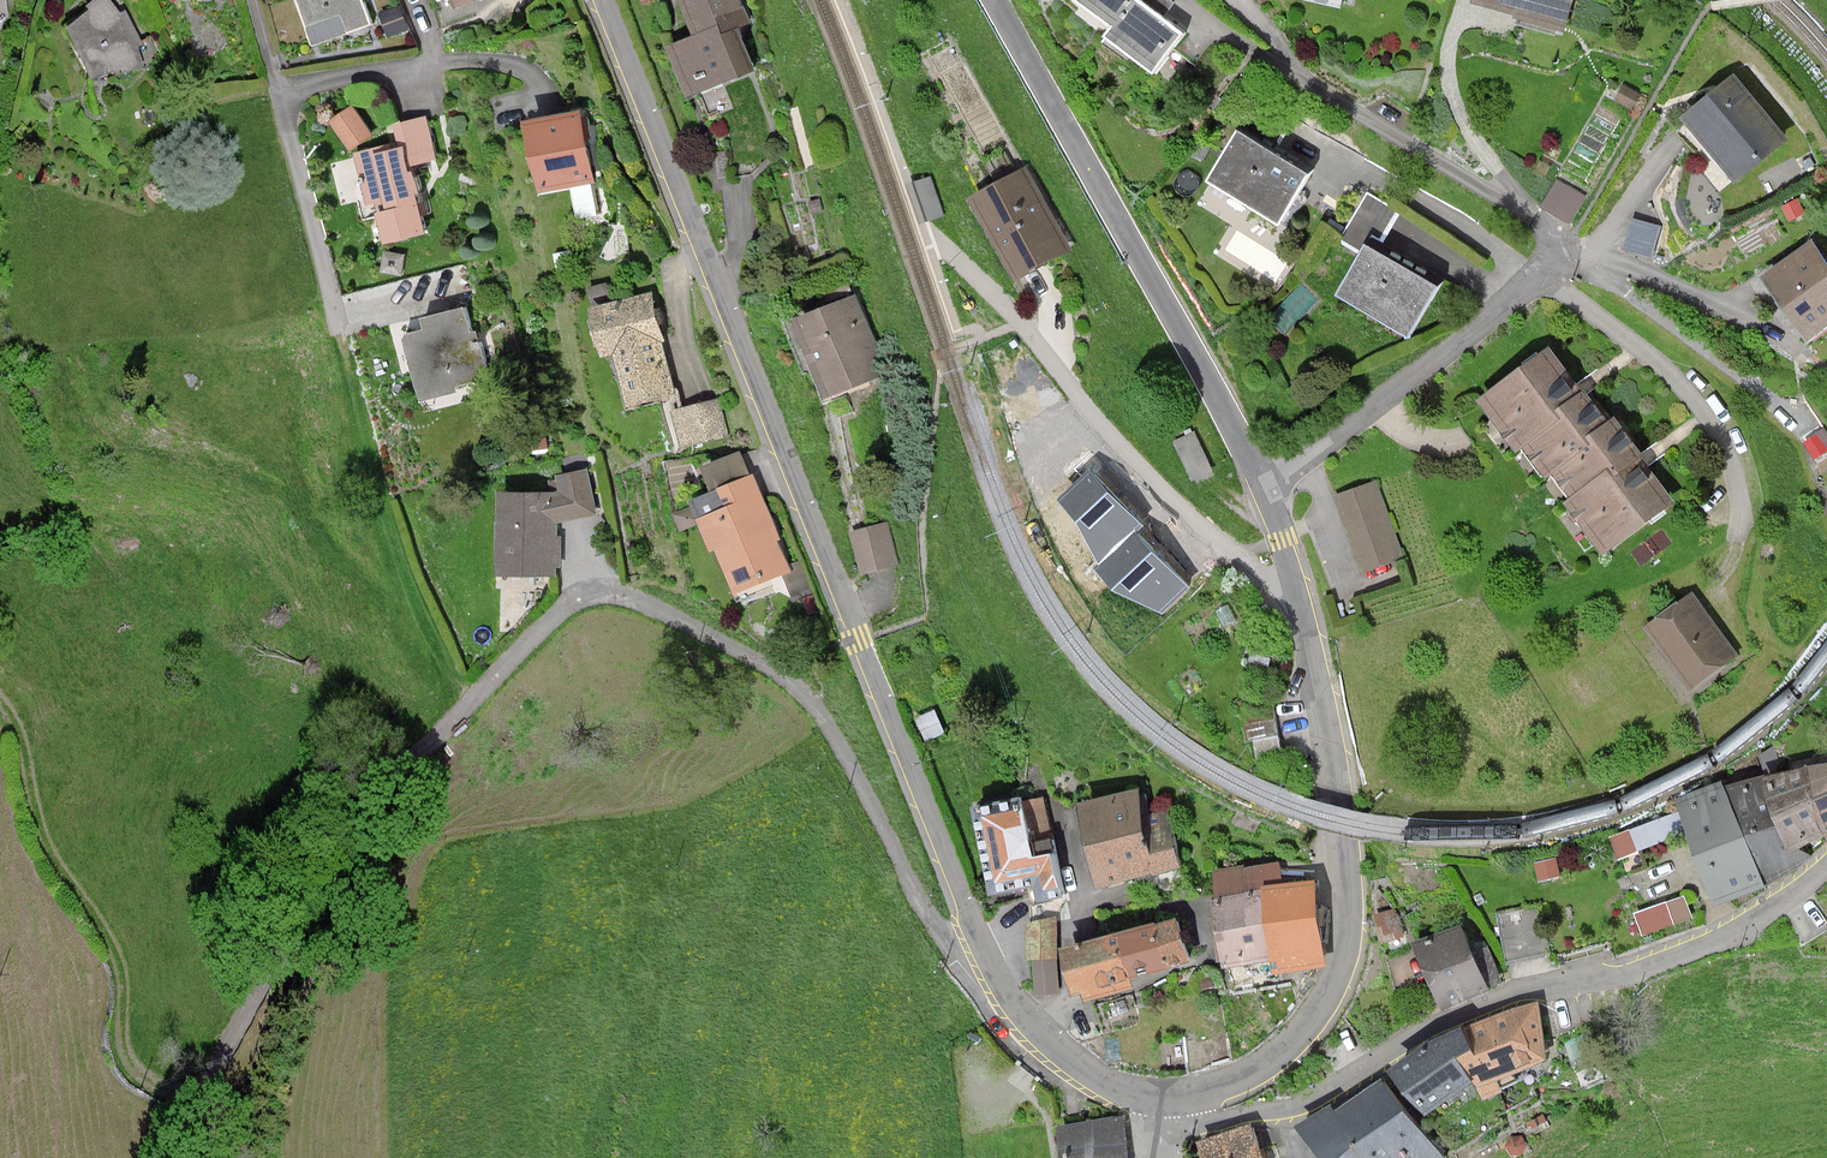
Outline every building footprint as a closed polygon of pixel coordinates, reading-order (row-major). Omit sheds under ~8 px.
[(2,20),(9,17),(4,0),(0,0),(0,48),(2,20)] [(58,26),(87,79),(153,70),(139,44),(145,38),(130,8),(124,10),(117,0),(89,0),(85,2),(88,9),(58,26)] [(289,7),(294,9),(306,45),(369,22),(360,0),(287,0),(289,7)] [(444,13),(477,0),(439,0),(444,13)] [(681,35),(712,25),(715,35),(737,28),(747,24),(738,0),(668,0),(681,35)] [(1101,38),(1152,74),(1181,34),(1134,1),(1135,0),(1065,0),(1107,29),(1101,38)] [(1550,27),(1558,0),(1462,0),(1550,27)] [(681,35),(656,44),(674,96),(751,70),(737,28),(715,35),(712,25),(681,35)] [(1725,67),(1666,112),(1718,180),(1777,135),(1725,67)] [(344,101),(316,119),(336,150),(365,133),(344,101)] [(426,113),(396,122),(401,138),(409,163),(439,154),(426,113)] [(583,115),(518,127),(530,192),(595,181),(583,115)] [(1222,128),(1190,182),(1265,226),(1297,171),(1222,128)] [(364,142),(336,150),(370,258),(432,239),(409,163),(401,138),(366,148),(364,142)] [(1021,169),(965,200),(1010,282),(1066,251),(1021,169)] [(1693,174),(1686,202),(1715,209),(1721,181),(1693,174)] [(1556,176),(1544,208),(1575,220),(1587,188),(1556,176)] [(947,215),(933,178),(913,185),(926,223),(947,215)] [(1347,245),(1317,298),(1398,343),(1435,275),(1379,244),(1398,211),(1362,191),(1336,239),(1347,245)] [(1634,218),(1628,245),(1656,251),(1661,224),(1634,218)] [(1746,277),(1792,342),(1826,317),(1826,273),(1802,237),(1746,277)] [(649,290),(582,304),(593,355),(605,352),(616,405),(671,393),(649,290)] [(854,296),(785,321),(812,396),(881,371),(854,296)] [(462,308),(425,315),(427,330),(413,333),(426,398),(450,393),(452,384),(476,379),(462,308)] [(1545,350),(1467,407),(1495,445),(1504,439),(1515,453),(1521,449),(1542,478),(1548,474),(1602,548),(1669,499),(1638,456),(1641,454),(1616,420),(1610,425),(1583,389),(1577,393),(1545,350)] [(661,412),(672,449),(727,432),(716,395),(661,412)] [(1175,442),(1200,479),(1216,468),(1192,431),(1175,442)] [(698,486),(672,497),(676,507),(663,512),(672,533),(693,525),(721,593),(783,568),(773,543),(774,536),(736,443),(688,463),(698,486)] [(551,488),(492,488),(485,568),(552,571),(554,519),(594,512),(587,467),(552,472),(551,488)] [(1139,527),(1089,472),(1057,502),(1076,522),(1098,565),(1133,532),(1139,527)] [(1373,480),(1328,493),(1357,574),(1391,560),(1397,541),(1373,480)] [(864,571),(900,562),(889,518),(853,527),(864,571)] [(1189,585),(1133,532),(1098,565),(1093,569),(1113,591),(1162,615),(1189,585)] [(1683,586),(1635,619),(1685,692),(1733,659),(1683,586)] [(1759,775),(1786,849),(1805,842),(1826,830),(1826,763),(1759,775)] [(1759,775),(1737,783),(1770,874),(1811,859),(1805,842),(1786,849),(1759,775)] [(1737,783),(1679,801),(1712,897),(1770,874),(1737,783)] [(1144,791),(1086,803),(1101,887),(1184,866),(1169,809),(1148,813),(1144,791)] [(1043,793),(977,804),(992,892),(1039,883),(1035,991),(1056,992),(1057,921),(1064,921),(1065,888),(1043,793)] [(1668,815),(1615,835),(1622,854),(1675,835),(1668,815)] [(1280,861),(1217,870),(1224,966),(1285,959),(1282,880),(1280,861)] [(1319,879),(1282,880),(1285,959),(1326,961),(1319,879)] [(1645,931),(1695,917),(1688,893),(1638,908),(1645,931)] [(1181,916),(1066,946),(1081,995),(1194,961),(1181,916)] [(1466,918),(1415,938),(1440,1003),(1491,984),(1466,918)] [(1550,1058),(1543,1005),(1469,1028),(1476,1048),(1463,1055),(1477,1080),(1481,1086),(1550,1058)] [(1469,1028),(1396,1075),(1430,1112),(1477,1080),(1463,1055),(1476,1048),(1469,1028)] [(1308,1128),(1329,1157),(1445,1157),(1388,1075),(1308,1128)] [(1063,1125),(1067,1157),(1132,1157),(1129,1114),(1063,1125)] [(1201,1145),(1206,1157),(1259,1157),(1249,1129),(1201,1145)]
